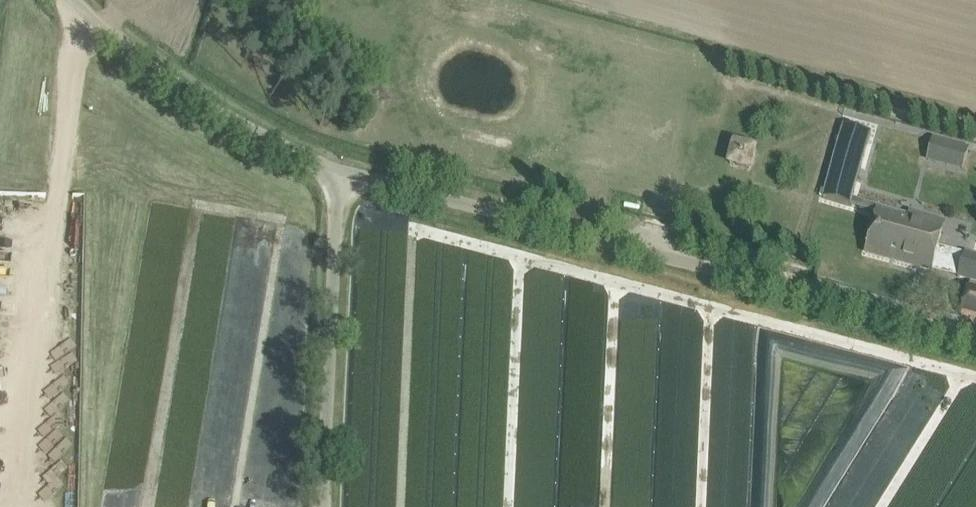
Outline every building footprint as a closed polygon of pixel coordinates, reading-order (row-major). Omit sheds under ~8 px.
[(826,198),(852,205),(869,140),(843,133),(826,198)] [(726,163),(751,171),(759,147),(734,139),(726,163)] [(951,142),(945,163),(961,168),(968,147),(951,142)] [(867,251),(898,260),(931,269),(945,219),(909,210),(906,220),(877,212),(867,251)] [(957,276),(975,281),(975,254),(964,251),(964,252),(957,276)] [(975,319),(975,286),(970,284),(961,315),(975,319)]
